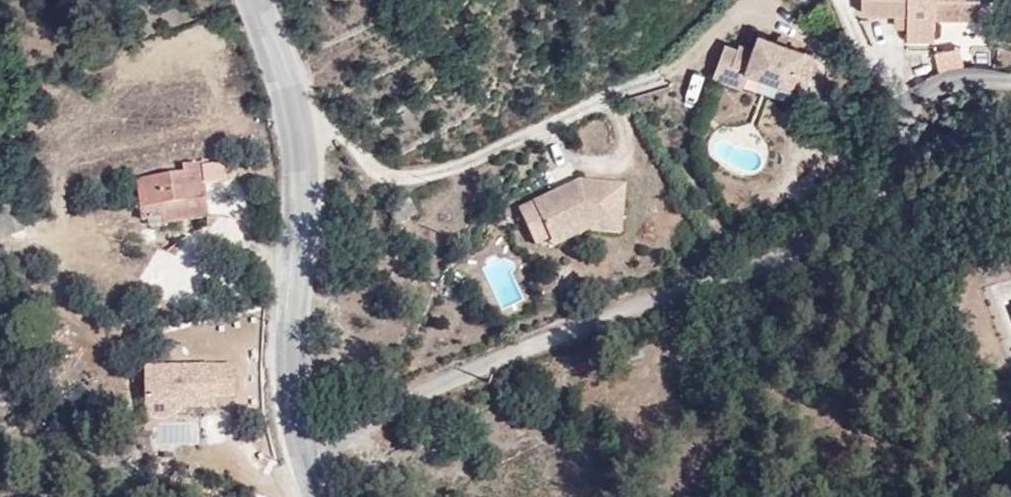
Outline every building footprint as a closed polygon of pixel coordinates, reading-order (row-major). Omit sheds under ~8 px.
[(954,0),(855,0),(854,30),(886,29),(901,29),(901,41),(901,53),(927,53),(927,32),(928,11),(955,11),(954,0)] [(955,11),(971,11),(971,0),(954,0),(955,11)] [(971,11),(955,11),(928,11),(927,32),(970,30),(971,11)] [(901,29),(886,29),(885,40),(901,41),(901,29)] [(732,86),(776,101),(777,96),(782,83),(796,88),(802,70),(788,65),(744,50),(739,63),(724,58),(723,63),(712,95),(727,100),(732,86)] [(699,90),(712,95),(723,63),(710,58),(699,90)] [(777,96),(792,101),(796,88),(782,83),(777,96)] [(132,226),(200,210),(187,159),(167,162),(169,172),(124,181),(132,226)] [(575,233),(610,237),(614,201),(566,197),(509,222),(525,258),(537,251),(575,233)] [(608,246),(610,237),(575,233),(537,251),(544,262),(575,246),(608,246)] [(145,410),(238,405),(235,357),(142,363),(145,410)]
